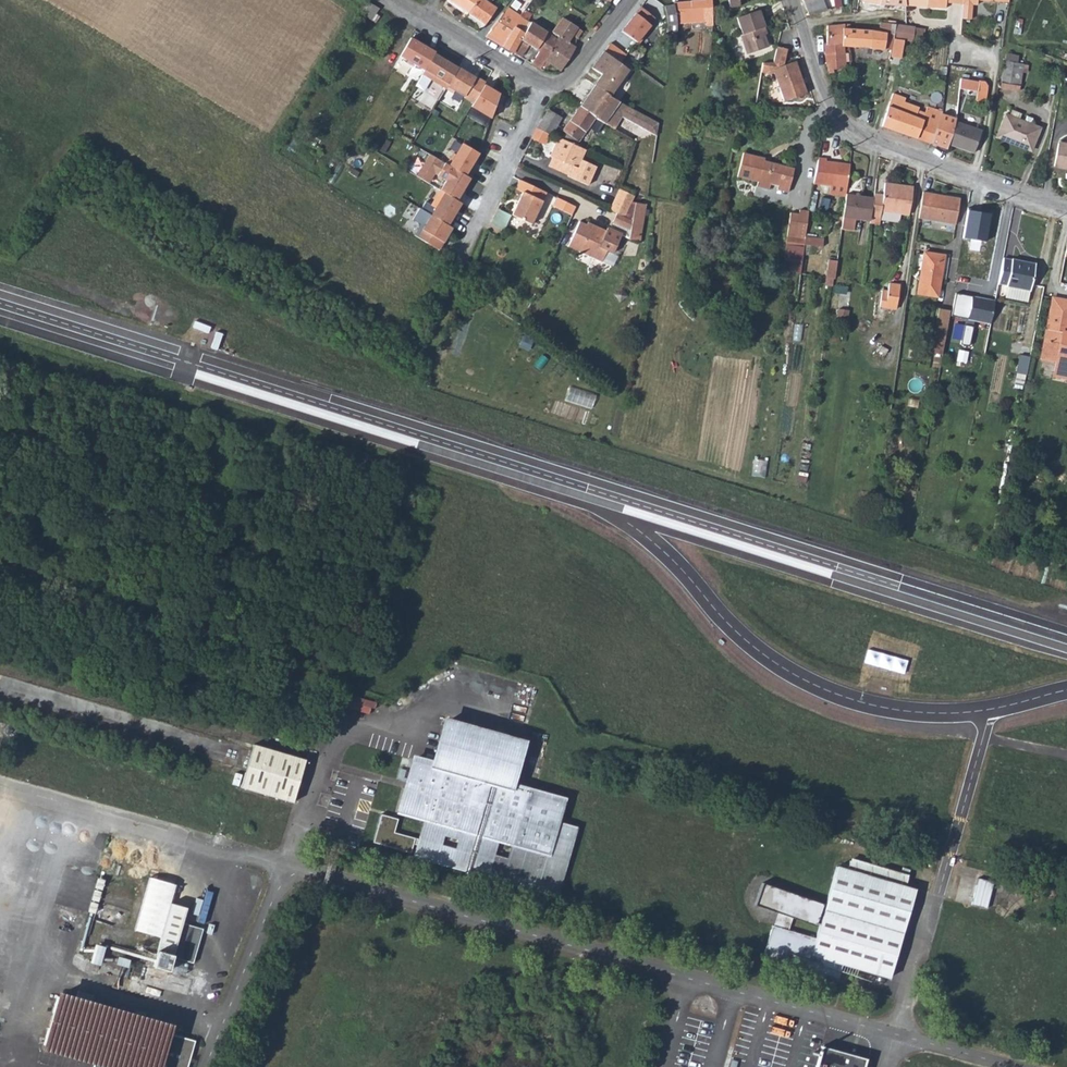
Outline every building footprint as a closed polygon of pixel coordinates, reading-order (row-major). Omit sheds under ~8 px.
[(462,17),(463,15),(466,12),(474,0),(448,0),(456,6),(455,8),(462,13),(460,15),(462,17)] [(466,12),(483,24),(499,2),(496,0),(474,0),(466,12)] [(704,24),(712,23),(711,0),(694,0),(689,0),(689,1),(681,2),(682,16),(704,14),(704,24)] [(822,0),(801,0),(807,15),(825,9),(822,0)] [(960,3),(959,18),(968,19),(970,4),(974,4),(975,0),(961,0),(960,3)] [(376,17),(380,9),(367,2),(360,14),(378,25),(381,20),(376,17)] [(673,5),(663,6),(665,16),(666,25),(677,25),(704,24),(704,14),(682,16),(675,16),(675,11),(673,5)] [(653,17),(639,6),(619,31),(636,43),(650,26),(647,24),(653,17)] [(512,52),(529,22),(529,21),(527,22),(525,20),(518,16),(518,15),(506,7),(505,7),(485,36),(511,52),(512,52)] [(529,13),(523,9),(518,15),(518,16),(525,20),(529,13)] [(760,10),(738,18),(743,35),(741,36),(747,54),(768,46),(762,28),(765,27),(760,10)] [(481,27),(483,24),(466,12),(463,15),(481,27)] [(560,18),(551,32),(557,36),(540,65),(544,68),(548,63),(558,71),(573,47),(566,42),(571,32),(575,35),(580,30),(569,21),(560,18)] [(536,51),(530,63),(538,69),(540,65),(557,36),(551,32),(547,29),(544,33),(529,22),(512,52),(518,56),(526,43),(536,51)] [(878,31),(869,30),(868,47),(868,48),(890,49),(892,38),(894,24),(879,22),(878,31)] [(824,43),(825,63),(826,66),(831,65),(831,69),(843,68),(842,56),(842,47),(840,47),(842,29),(844,29),(844,24),(826,25),(826,43),(824,43)] [(892,38),(910,41),(912,26),(905,25),(894,24),(892,38)] [(677,43),(677,25),(666,25),(666,31),(667,43),(677,43)] [(921,27),(912,26),(910,41),(919,42),(921,27)] [(857,46),(868,47),(869,30),(856,29),(853,29),(844,29),(842,29),(840,47),(842,47),(848,47),(856,48),(857,46)] [(436,53),(412,39),(401,57),(426,71),(435,54),(436,53)] [(599,74),(578,106),(593,118),(594,118),(598,121),(599,121),(614,129),(621,117),(656,135),(658,122),(609,96),(627,70),(618,63),(624,54),(609,43),(603,51),(602,51),(590,67),(590,68),(599,74)] [(772,63),(761,62),(760,72),(769,73),(770,75),(774,73),(783,101),(807,93),(796,61),(783,65),(785,59),(787,51),(777,48),(772,63)] [(459,68),(435,54),(426,71),(423,75),(447,88),(459,68)] [(1017,62),(998,60),(996,82),(1015,84),(1017,62)] [(447,88),(454,93),(455,91),(465,96),(465,97),(474,102),(486,82),(477,76),(476,77),(459,67),(459,68),(447,88)] [(947,144),(951,145),(954,135),(956,129),(957,123),(953,122),(954,118),(940,113),(940,111),(925,106),(924,112),(917,110),(918,106),(903,101),(904,97),(891,93),(886,106),(880,125),(945,148),(947,144)] [(587,127),(594,118),(593,118),(578,106),(562,130),(578,140),(587,127)] [(560,117),(547,109),(536,126),(549,134),(550,135),(560,117)] [(1036,127),(1002,115),(994,137),(1028,149),(1036,127)] [(593,130),(599,121),(598,121),(594,118),(587,127),(593,130)] [(980,131),(957,123),(956,129),(954,135),(951,145),(972,153),(980,131)] [(544,144),(549,134),(536,126),(535,127),(530,137),(544,144)] [(583,181),(591,165),(579,159),(584,149),(559,138),(551,155),(554,157),(550,164),(567,172),(567,173),(583,181)] [(1056,144),(1051,167),(1066,170),(1066,146),(1056,144)] [(762,155),(740,152),(737,177),(757,179),(756,184),(769,186),(769,180),(778,181),(777,185),(789,187),(792,163),(769,159),(767,160),(765,162),(761,161),(762,155)] [(430,153),(417,175),(429,182),(435,172),(446,179),(441,189),(457,198),(470,177),(430,153)] [(830,195),(847,198),(847,193),(852,165),(824,161),(824,158),(815,156),(814,166),(812,176),(812,183),(831,186),(830,195)] [(543,191),(516,179),(513,186),(520,190),(509,215),(528,223),(539,199),(543,191)] [(885,195),(875,193),(874,197),(872,215),(881,217),(882,211),(910,215),(914,185),(887,182),(885,195)] [(634,195),(619,188),(609,209),(615,212),(624,216),(634,195)] [(426,200),(422,207),(450,224),(462,201),(457,198),(441,189),(432,203),(426,200)] [(543,191),(539,199),(552,205),(555,197),(543,191)] [(962,197),(921,191),(917,218),(957,224),(962,197)] [(874,197),(847,193),(847,198),(845,215),(843,227),(855,228),(857,217),(871,218),(872,215),(874,197)] [(555,197),(552,205),(571,214),(574,205),(555,197)] [(645,202),(635,200),(631,220),(629,229),(628,237),(639,239),(645,202)] [(788,230),(807,232),(809,210),(809,204),(800,203),(800,208),(791,207),(788,230)] [(420,206),(414,217),(422,222),(415,234),(428,241),(433,234),(445,241),(454,226),(450,224),(422,207),(420,206)] [(624,216),(615,212),(612,221),(629,229),(631,220),(624,216)] [(880,224),(881,217),(872,215),(871,218),(871,222),(880,224)] [(620,233),(608,228),(605,227),(604,232),(600,230),(598,227),(587,221),(585,224),(578,221),(567,246),(600,261),(606,249),(611,252),(615,243),(618,244),(620,233)] [(629,229),(612,221),(608,228),(620,233),(628,237),(629,229)] [(807,232),(788,230),(787,237),(806,239),(807,232)] [(824,241),(806,239),(806,242),(806,247),(823,249),(824,241)] [(944,259),(925,255),(924,259),(922,269),(918,295),(937,298),(944,259)] [(924,259),(911,257),(909,267),(922,269),(924,259)] [(838,260),(830,259),(828,277),(836,278),(838,260)] [(1014,262),(1006,261),(1002,284),(1008,285),(1006,298),(1031,303),(1037,269),(1023,266),(1025,263),(1015,261),(1014,262)] [(482,279),(469,273),(465,283),(478,288),(482,279)] [(897,284),(885,282),(885,291),(879,291),(876,306),(893,309),(897,284)] [(975,297),(971,320),(993,326),(998,303),(975,297)] [(1049,376),(1066,379),(1066,332),(1061,331),(1062,322),(1066,323),(1066,301),(1049,297),(1037,358),(1052,361),(1049,376)] [(850,309),(841,308),(839,321),(848,322),(850,309)] [(935,336),(946,338),(950,315),(951,311),(940,309),(935,336)] [(1020,354),(1018,372),(1028,373),(1030,355),(1020,354)] [(346,694),(343,706),(373,712),(375,699),(346,694)] [(520,749),(440,727),(429,768),(410,763),(404,785),(408,786),(405,794),(402,793),(397,810),(426,818),(420,839),(414,837),(393,831),(397,817),(380,813),(372,841),(410,851),(413,842),(419,844),(416,853),(464,867),(465,864),(473,866),(472,869),(556,892),(574,826),(555,821),(560,799),(510,786),(520,749)] [(305,760),(250,744),(237,785),(292,802),(305,760)] [(911,874),(853,857),(851,866),(908,883),(911,874)] [(465,864),(464,867),(461,875),(470,878),(472,869),(473,866),(465,864)] [(766,960),(841,981),(848,961),(894,974),(918,886),(908,883),(851,866),(841,864),(828,909),(825,908),(827,901),(765,883),(758,905),(781,912),(777,925),(776,925),(766,960)] [(996,877),(981,873),(974,900),(990,904),(996,877)] [(133,931),(157,938),(168,902),(173,885),(148,878),(133,931)] [(157,938),(154,948),(169,954),(169,955),(188,962),(198,929),(179,923),(184,907),(168,902),(157,938)] [(102,963),(106,945),(96,943),(92,961),(102,963)] [(165,968),(169,955),(169,954),(154,948),(149,963),(165,968)] [(126,960),(120,958),(118,965),(124,967),(126,960)] [(53,992),(40,1041),(93,1055),(89,1066),(188,1066),(197,1039),(169,1031),(171,1025),(53,992)] [(824,1044),(818,1066),(866,1066),(868,1057),(824,1044)]
